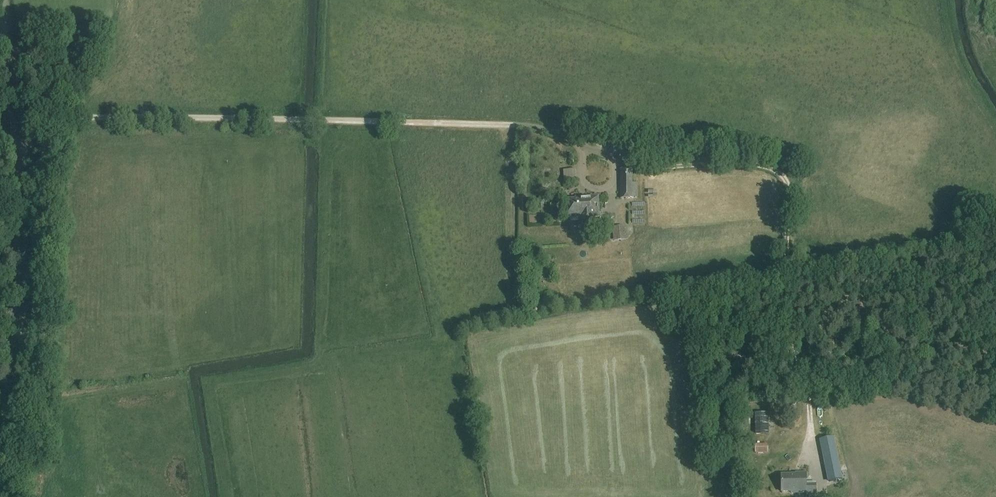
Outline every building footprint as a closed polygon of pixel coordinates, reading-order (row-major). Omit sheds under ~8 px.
[(632,198),(632,170),(621,170),(621,198),(632,198)] [(578,201),(568,201),(569,219),(570,219),(571,221),(579,220),(579,219),(580,226),(595,225),(595,216),(598,215),(597,198),(578,199),(578,201)] [(616,225),(616,235),(624,235),(625,226),(616,225)] [(755,432),(767,432),(766,413),(754,413),(755,432)] [(755,453),(768,452),(768,444),(755,444),(755,453)] [(822,479),(835,479),(833,454),(821,454),(822,479)] [(806,482),(806,473),(799,473),(799,474),(781,474),(781,491),(791,491),(791,493),(806,492),(806,495),(815,495),(815,482),(806,482)]
